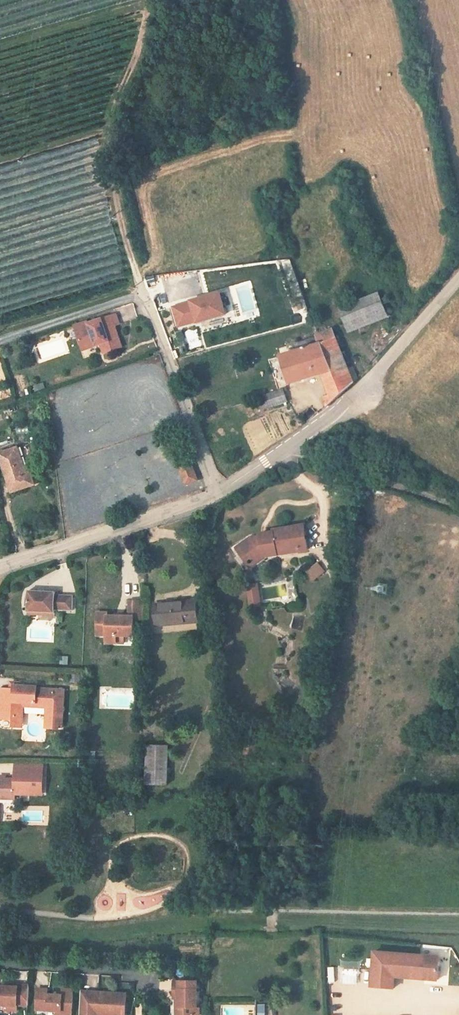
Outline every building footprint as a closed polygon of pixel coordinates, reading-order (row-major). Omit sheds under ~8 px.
[(172,306),(178,327),(196,322),(196,323),(227,316),(221,291),(189,300),(172,306)] [(351,330),(386,315),(378,295),(343,310),(351,330)] [(124,306),(127,320),(138,318),(135,304),(124,306)] [(76,328),(82,346),(95,342),(97,346),(101,344),(105,353),(122,346),(115,325),(119,323),(116,314),(76,328)] [(287,348),(279,350),(291,386),(322,374),(329,394),(321,399),(324,408),(350,382),(335,338),(289,354),(287,348)] [(82,346),(84,350),(97,346),(95,342),(82,346)] [(288,402),(284,390),(262,397),(266,410),(288,402)] [(0,454),(0,456),(13,495),(36,487),(31,473),(25,475),(17,449),(0,454)] [(187,485),(199,481),(193,463),(181,468),(187,485)] [(300,543),(301,552),(308,550),(305,525),(275,529),(275,531),(267,532),(267,534),(261,535),(251,537),(238,548),(247,561),(252,557),(256,563),(265,557),(279,555),(278,546),(300,543)] [(300,543),(278,546),(279,555),(301,552),(300,543)] [(247,561),(251,567),(256,563),(252,557),(247,561)] [(314,581),(325,573),(319,564),(308,572),(314,581)] [(257,585),(250,586),(253,608),(260,607),(257,585)] [(28,614),(57,615),(57,613),(73,614),(75,596),(58,595),(58,593),(29,591),(28,614)] [(106,613),(96,613),(96,636),(106,636),(106,643),(117,643),(117,636),(124,636),(133,635),(133,619),(143,619),(142,600),(128,600),(129,616),(106,616),(106,613)] [(197,601),(155,606),(157,627),(199,622),(197,601)] [(60,656),(60,664),(68,665),(69,657),(60,656)] [(21,687),(21,682),(11,682),(11,690),(1,690),(0,719),(13,719),(13,728),(23,728),(24,707),(48,708),(47,729),(58,729),(59,724),(63,724),(64,691),(37,690),(37,687),(21,687)] [(210,728),(221,726),(218,706),(207,709),(210,728)] [(169,748),(147,747),(146,786),(168,787),(169,748)] [(16,765),(15,779),(29,779),(30,774),(43,774),(44,765),(16,765)] [(15,795),(15,792),(30,793),(30,789),(43,789),(43,774),(30,774),(29,779),(15,779),(15,780),(0,780),(0,794),(15,795)] [(374,951),(371,986),(393,988),(394,976),(437,980),(439,957),(374,951)] [(171,977),(171,994),(173,994),(176,994),(176,1004),(178,1003),(178,1013),(191,1013),(191,1004),(194,1004),(194,978),(171,977)] [(26,985),(15,984),(15,986),(5,986),(0,986),(0,1005),(3,1005),(14,1005),(25,1005),(26,985)] [(58,1014),(69,1014),(70,989),(59,988),(59,994),(44,994),(44,989),(34,988),(33,1009),(54,1010),(58,1010),(58,1014)] [(77,1014),(96,1014),(108,1014),(122,1014),(123,992),(95,990),(95,994),(89,993),(89,990),(78,990),(77,1014)]
